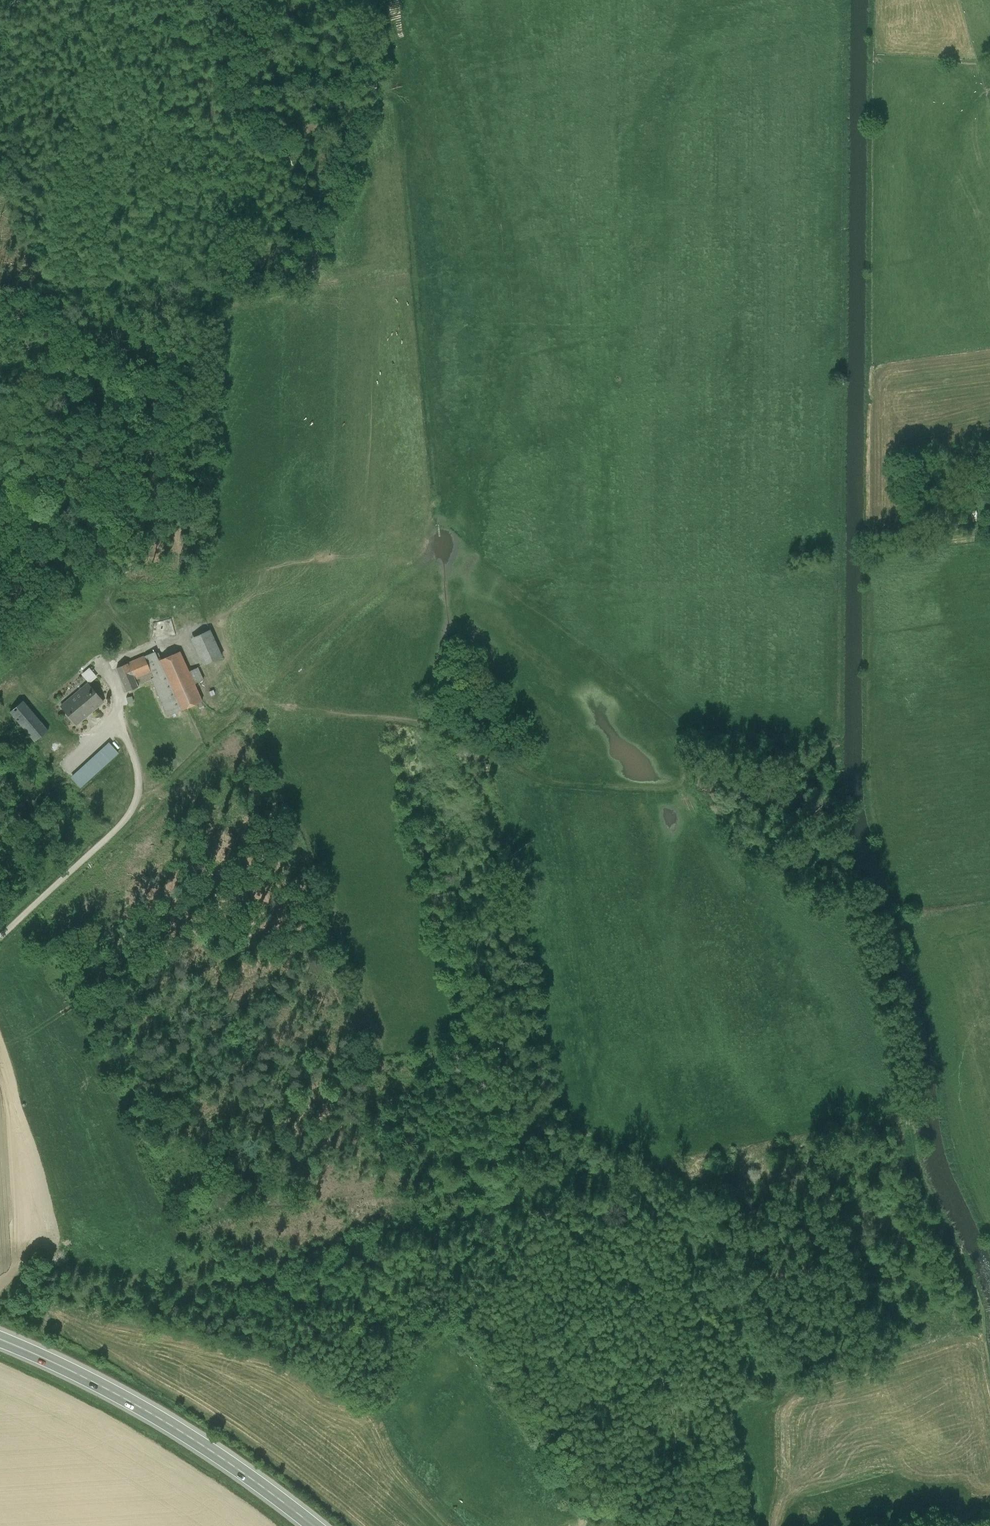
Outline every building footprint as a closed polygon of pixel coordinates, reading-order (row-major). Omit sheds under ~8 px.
[(152,637),(176,635),(172,621),(153,624),(152,637)] [(191,638),(204,665),(222,657),(209,630),(191,638)] [(194,684),(189,672),(180,651),(161,660),(158,661),(180,711),(202,701),(194,684)] [(116,668),(126,691),(137,687),(136,684),(149,678),(144,667),(158,661),(156,655),(155,652),(116,668)] [(180,711),(158,661),(144,667),(149,678),(166,717),(180,711)] [(90,682),(97,676),(89,667),(82,673),(90,682)] [(189,672),(194,684),(203,680),(198,668),(189,672)] [(104,700),(89,683),(63,706),(78,723),(104,700)] [(23,701),(10,712),(35,742),(48,731),(23,701)] [(110,744),(101,752),(109,761),(118,753),(110,744)] [(109,761),(101,752),(72,779),(80,788),(109,761)]
